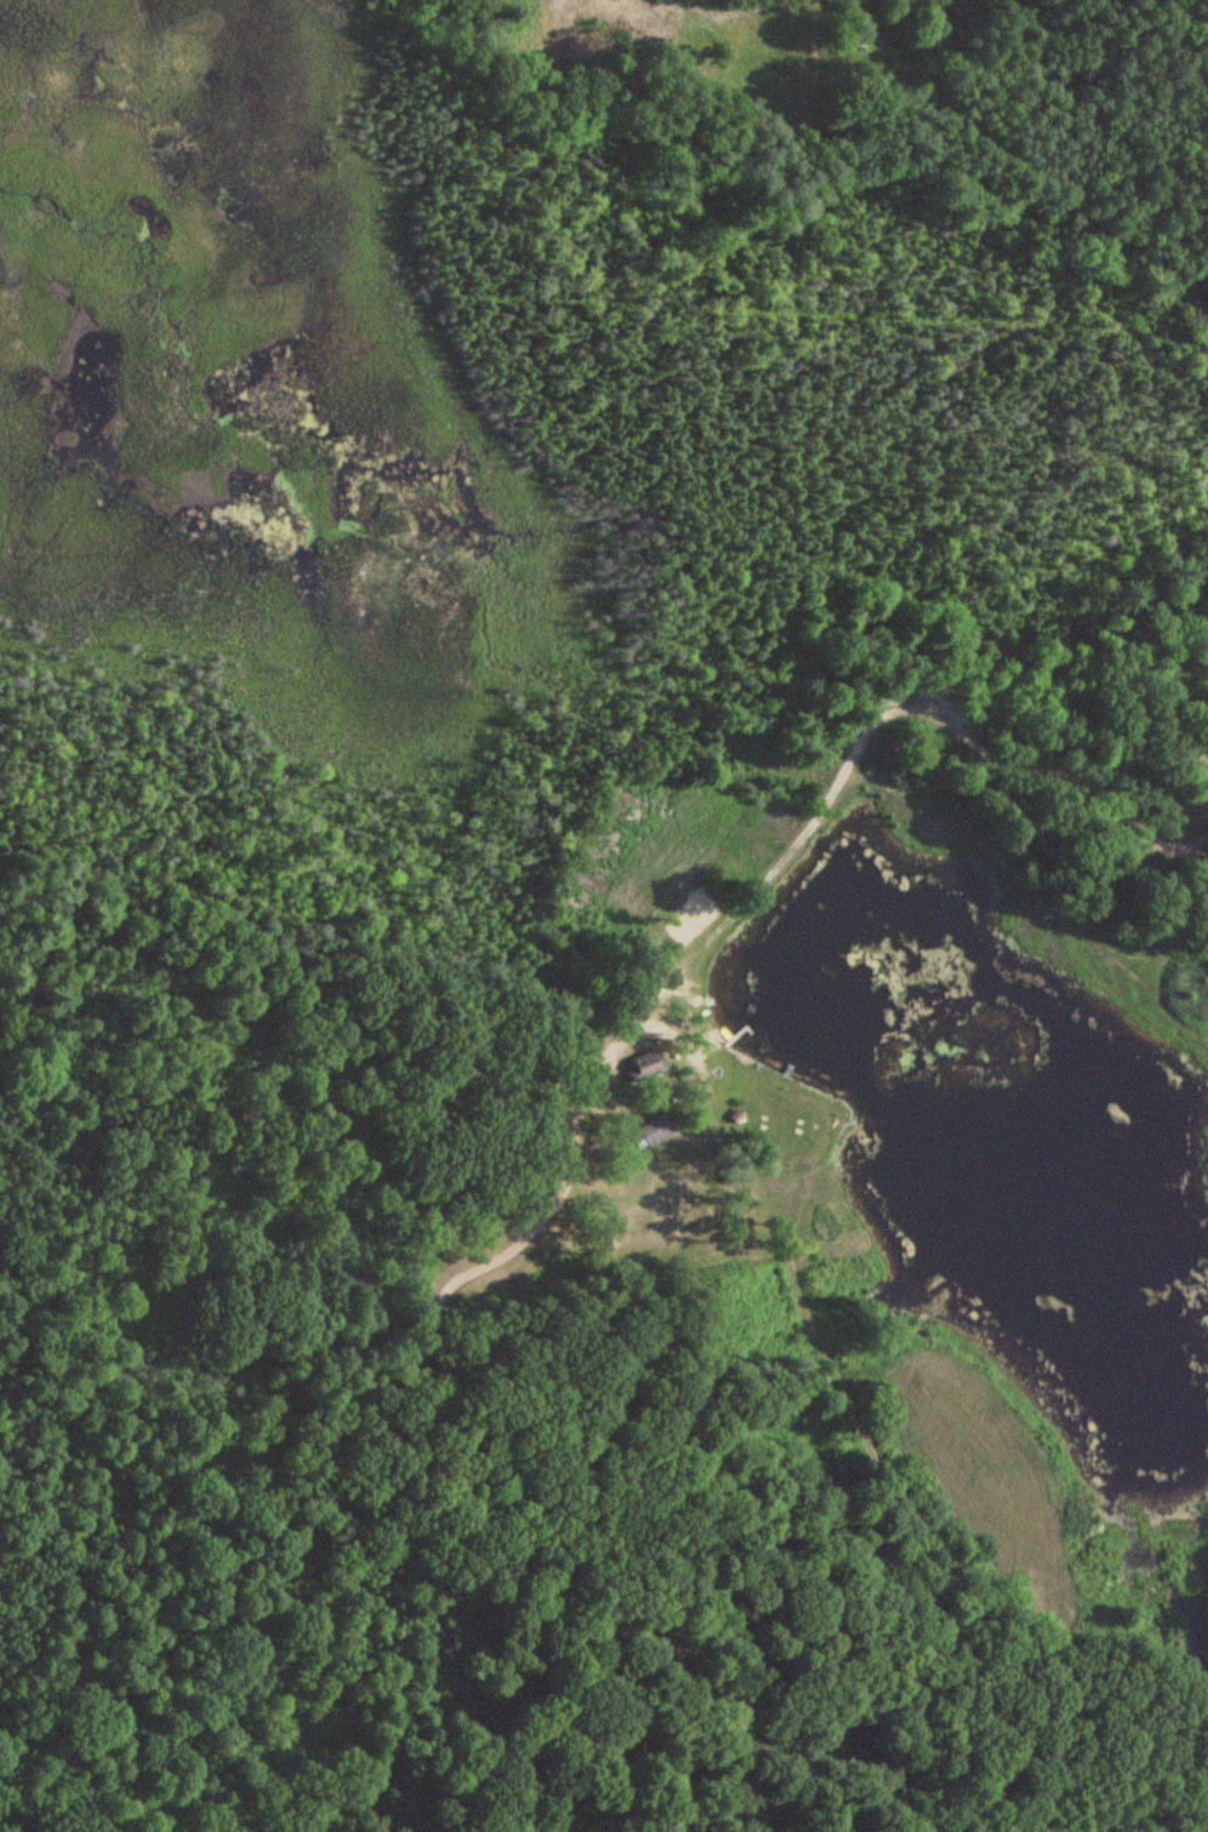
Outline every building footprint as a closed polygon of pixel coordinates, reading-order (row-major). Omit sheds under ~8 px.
[(636,1056),(632,1074),(656,1081),(661,1062),(636,1056)] [(668,1133),(655,1115),(633,1131),(646,1149),(668,1133)]
